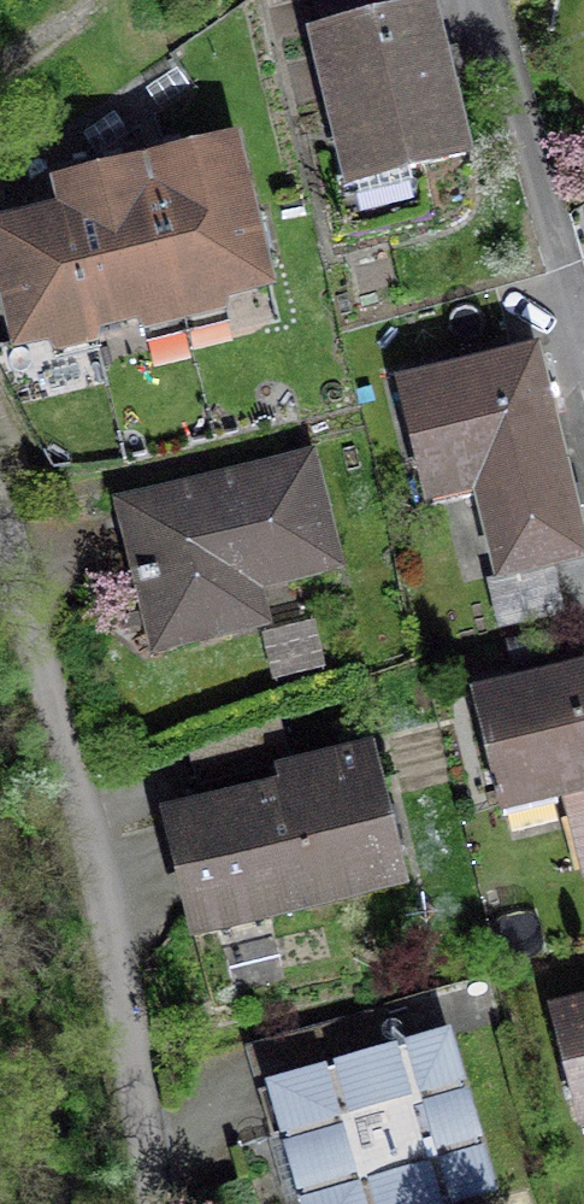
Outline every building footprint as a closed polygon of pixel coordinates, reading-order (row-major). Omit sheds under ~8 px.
[(454,9),(331,39),(368,187),(491,156),(454,9)] [(164,164),(202,318),(287,297),(249,143),(164,164)] [(108,342),(202,318),(164,164),(70,187),(76,211),(108,342)] [(33,360),(108,342),(76,211),(1,230),(33,360)] [(404,389),(433,515),(482,503),(504,597),(583,579),(583,479),(555,354),(404,389)] [(322,460),(126,509),(163,657),(282,627),(274,594),(351,575),(322,460)] [(488,700),(518,821),(571,809),(583,861),(583,677),(488,700)] [(298,788),(174,821),(210,957),(427,899),(386,747),(294,771),(298,788)] [(568,1016),(583,1077),(583,1012),(568,1016)] [(286,1090),(319,1203),(495,1203),(516,1198),(469,1038),(286,1090)]
